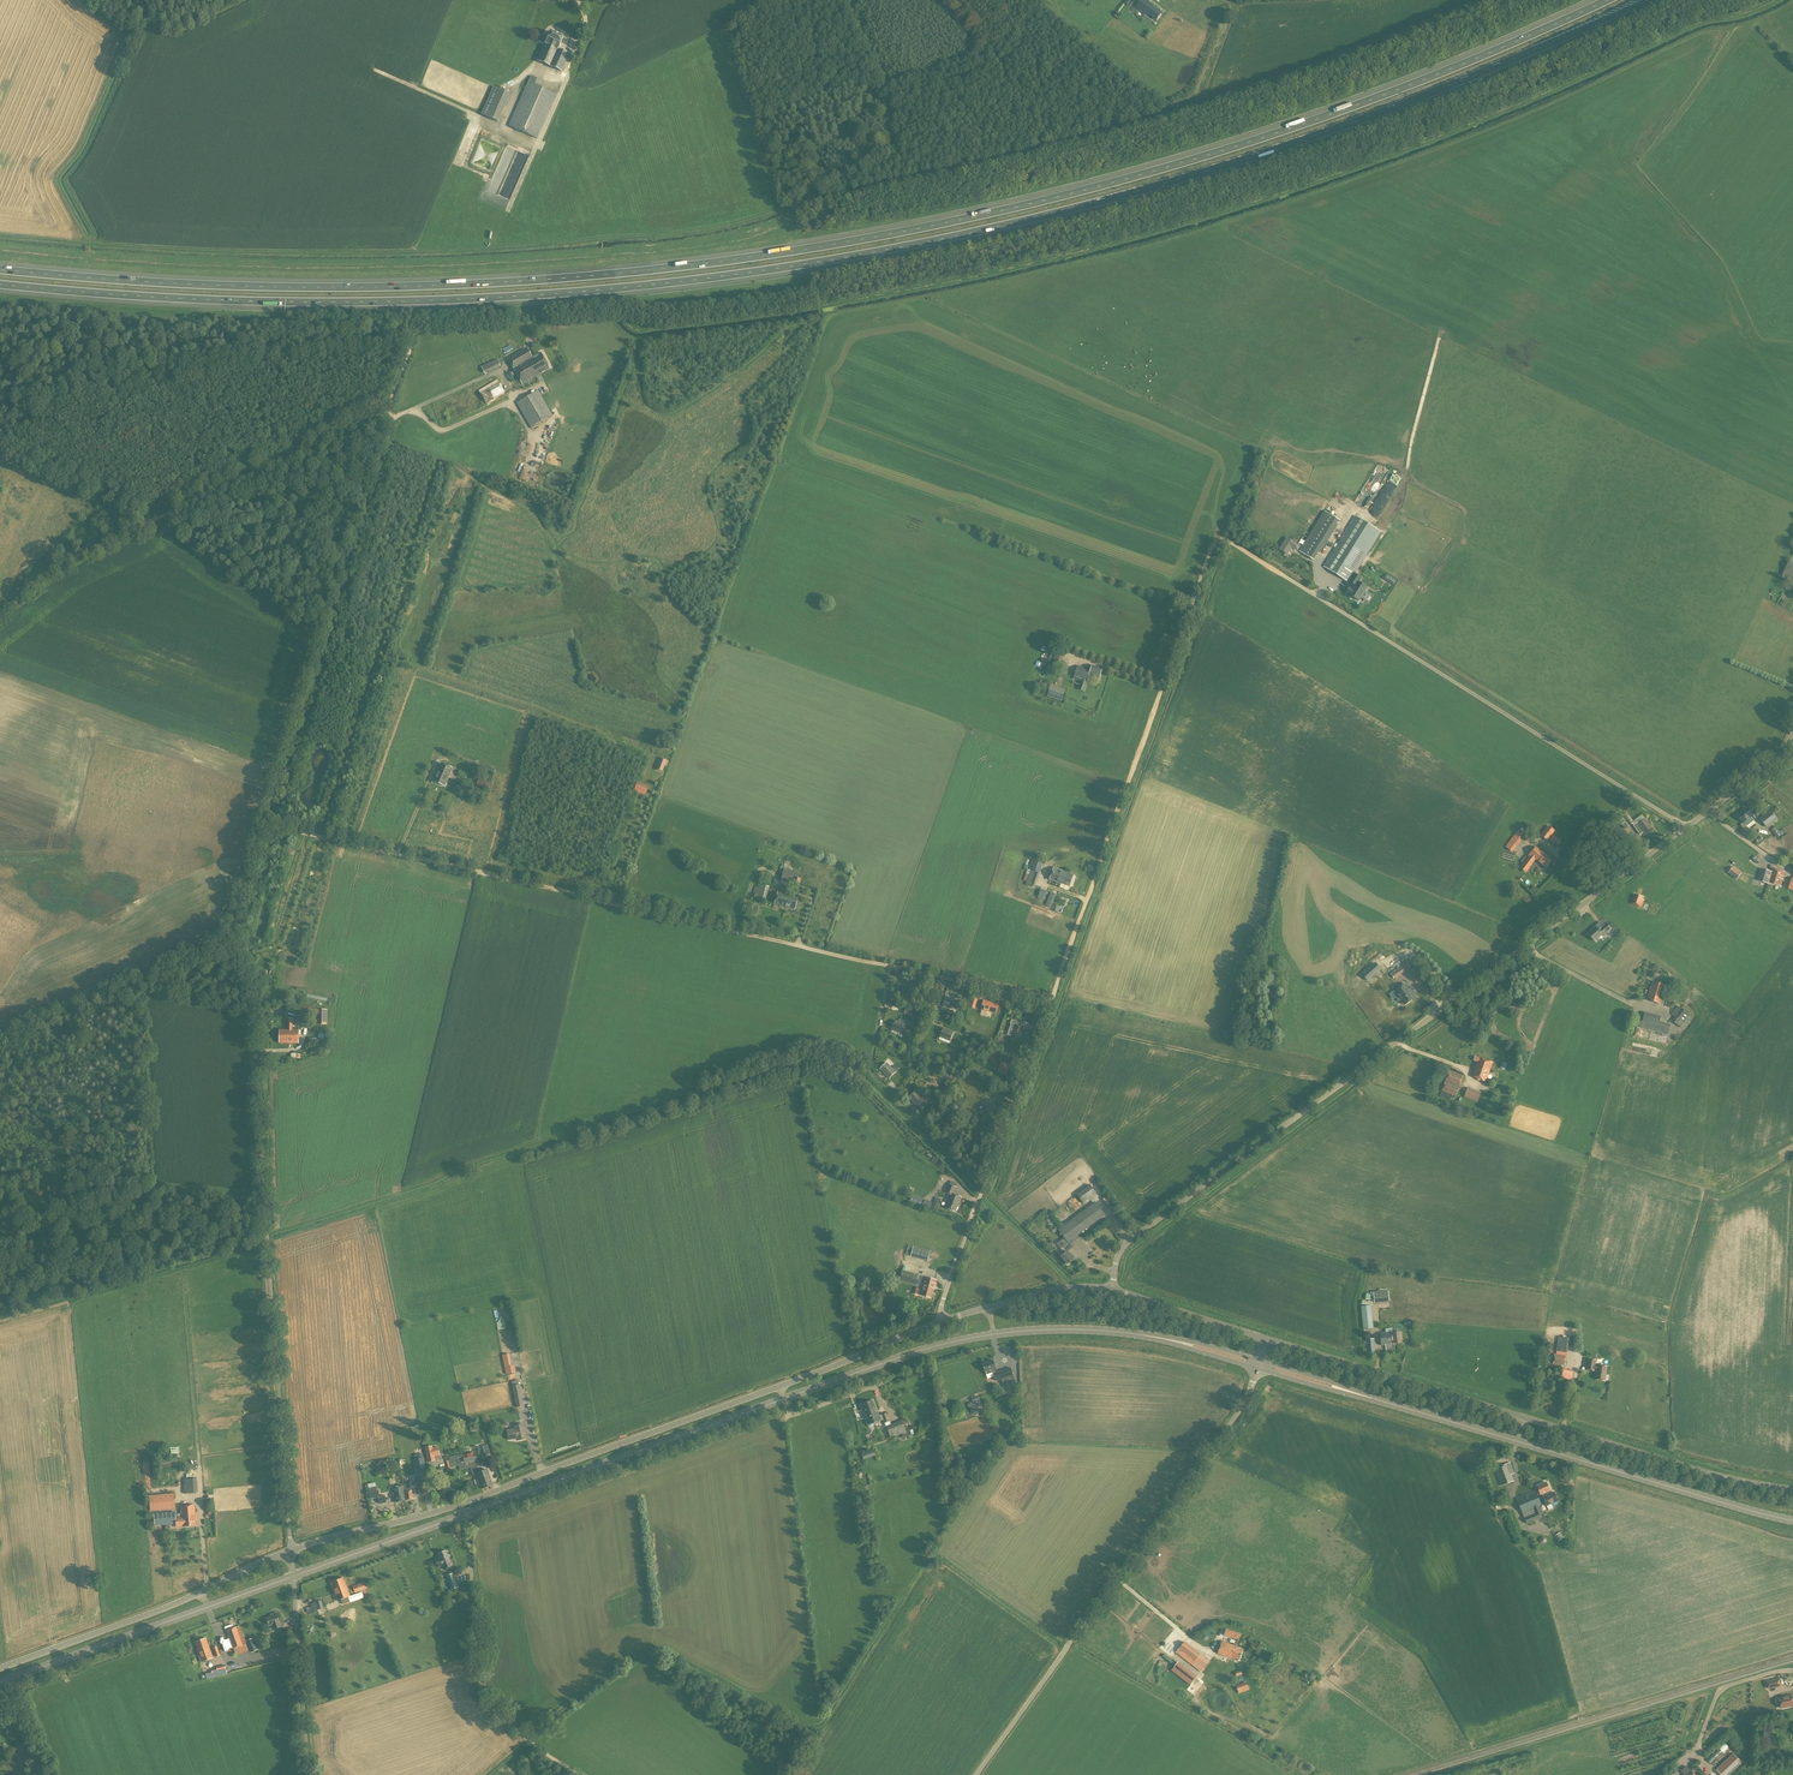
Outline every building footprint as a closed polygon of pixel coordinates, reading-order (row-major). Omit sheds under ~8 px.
[(1151,20),(1155,14),(1150,10),(1151,9),(1140,1),(1134,9),(1145,17),(1146,16),(1151,20)] [(539,42),(545,44),(537,61),(561,72),(569,54),(564,51),(566,46),(561,43),(563,37),(550,32),(548,38),(542,35),(539,42)] [(557,94),(540,87),(542,81),(530,76),(508,126),(537,139),(557,94)] [(493,87),(481,114),(498,122),(510,94),(493,87)] [(490,192),(509,198),(510,196),(507,195),(507,193),(495,189),(497,182),(493,181),(490,192)] [(527,348),(507,359),(513,369),(522,384),(549,369),(540,353),(532,358),(527,348)] [(484,373),(500,367),(497,359),(481,365),(484,373)] [(486,404),(505,393),(497,380),(478,391),(486,404)] [(516,403),(530,428),(552,415),(538,390),(516,403)] [(545,465),(555,430),(544,428),(534,462),(545,465)] [(1375,496),(1388,472),(1377,466),(1362,494),(1364,495),(1360,503),(1367,506),(1373,495),(1375,496)] [(1393,494),(1403,478),(1393,473),(1383,489),(1393,494)] [(1299,551),(1313,560),(1339,520),(1324,511),(1299,551)] [(1362,578),(1355,574),(1381,532),(1355,516),(1323,567),(1349,583),(1350,582),(1354,584),(1352,588),(1350,587),(1346,593),(1359,601),(1367,587),(1359,582),(1362,578)] [(1287,554),(1291,548),(1292,547),(1297,550),(1300,546),(1287,538),(1281,548),(1280,549),(1287,554)] [(1792,582),(1792,563),(1789,561),(1782,576),(1792,582)] [(1050,666),(1058,670),(1064,651),(1056,648),(1050,666)] [(1092,665),(1091,670),(1078,666),(1074,679),(1080,681),(1078,689),(1084,692),(1090,676),(1099,679),(1102,669),(1092,665)] [(1065,690),(1051,684),(1046,696),(1061,701),(1065,690)] [(455,770),(440,763),(433,781),(444,786),(449,775),(452,776),(455,770)] [(464,779),(467,773),(460,770),(456,780),(460,782),(462,778),(464,779)] [(488,790),(491,783),(478,778),(475,786),(488,790)] [(634,792),(639,793),(642,785),(637,783),(634,792)] [(1755,811),(1751,814),(1747,809),(1738,816),(1744,823),(1751,817),(1754,820),(1759,816),(1755,811)] [(1778,819),(1771,810),(1760,819),(1767,828),(1778,819)] [(1634,823),(1627,813),(1621,817),(1627,827),(1634,823)] [(1645,835),(1653,829),(1646,819),(1638,825),(1637,823),(1633,826),(1638,831),(1641,829),(1645,835)] [(1782,835),(1776,827),(1772,830),(1778,838),(1782,835)] [(1554,833),(1547,828),(1542,834),(1548,840),(1554,833)] [(1523,837),(1525,834),(1521,831),(1519,834),(1517,833),(1506,847),(1512,852),(1523,838),(1523,837)] [(1561,840),(1554,835),(1550,840),(1557,846),(1561,840)] [(1529,855),(1530,856),(1520,868),(1526,873),(1535,860),(1546,868),(1552,859),(1535,847),(1529,855)] [(1502,859),(1514,861),(1515,854),(1503,852),(1502,859)] [(1753,860),(1759,863),(1762,859),(1756,855),(1753,860)] [(1036,887),(1042,862),(1030,859),(1025,880),(1027,881),(1026,885),(1036,887)] [(1733,867),(1729,873),(1733,876),(1738,870),(1733,867)] [(1050,880),(1069,887),(1074,875),(1054,868),(1050,880)] [(1772,868),(1770,876),(1769,882),(1781,886),(1785,872),(1772,868)] [(798,890),(801,879),(798,878),(799,875),(794,873),(794,871),(791,870),(790,872),(789,872),(789,870),(788,870),(788,872),(783,871),(781,879),(791,882),(792,878),(794,878),(791,888),(798,890)] [(1769,882),(1770,876),(1761,874),(1759,881),(1768,884),(1769,882)] [(755,898),(764,901),(767,886),(759,884),(755,898)] [(1038,898),(1046,901),(1048,897),(1047,897),(1049,891),(1041,889),(1038,898)] [(774,904),(794,910),(797,898),(777,892),(774,904)] [(1051,892),(1045,906),(1051,908),(1056,894),(1051,892)] [(1643,897),(1634,894),(1630,904),(1641,908),(1644,900),(1643,900),(1643,897)] [(1607,923),(1599,930),(1596,927),(1592,930),(1593,930),(1588,935),(1594,941),(1601,934),(1603,937),(1612,930),(1607,923)] [(1394,979),(1410,967),(1405,960),(1389,972),(1394,979)] [(1362,974),(1368,982),(1381,970),(1375,963),(1362,974)] [(1424,974),(1418,966),(1412,970),(1418,978),(1424,974)] [(900,980),(899,982),(898,990),(902,991),(901,994),(909,995),(909,992),(910,987),(918,989),(919,985),(900,980)] [(1647,1000),(1660,1004),(1666,986),(1653,981),(1647,1000)] [(1405,984),(1395,991),(1405,1005),(1415,998),(1405,984)] [(946,993),(944,1001),(943,1005),(955,1008),(958,996),(946,993)] [(998,1005),(987,1003),(983,1002),(982,1007),(986,1008),(985,1011),(996,1013),(998,1005)] [(930,1003),(927,1010),(934,1013),(936,1005),(930,1003)] [(299,1014),(315,1014),(315,1004),(299,1004),(299,1014)] [(1672,1021),(1681,1028),(1690,1016),(1678,1006),(1671,1014),(1676,1017),(1672,1021)] [(908,1007),(905,1014),(911,1017),(914,1010),(908,1007)] [(1644,1012),(1642,1020),(1638,1019),(1636,1027),(1668,1035),(1670,1024),(1657,1021),(1658,1015),(1644,1012)] [(913,1039),(914,1040),(916,1041),(918,1035),(915,1033),(917,1027),(919,1022),(908,1017),(906,1022),(913,1025),(910,1031),(915,1034),(914,1036),(913,1039)] [(298,1044),(299,1019),(287,1019),(286,1030),(279,1030),(279,1043),(298,1044)] [(892,1028),(904,1033),(907,1025),(895,1020),(892,1028)] [(1011,1036),(1019,1038),(1022,1028),(1015,1025),(1011,1036)] [(1470,1026),(1467,1032),(1479,1038),(1482,1032),(1470,1026)] [(943,1028),(940,1036),(947,1038),(946,1039),(950,1041),(954,1033),(943,1028)] [(988,1057),(995,1060),(999,1052),(992,1049),(988,1057)] [(1471,1077),(1485,1082),(1493,1063),(1475,1057),(1474,1061),(1477,1062),(1476,1065),(1471,1077)] [(998,1072),(1004,1075),(1009,1064),(1002,1062),(998,1072)] [(896,1066),(893,1069),(887,1063),(881,1068),(890,1078),(896,1072),(899,1069),(896,1066)] [(1463,1076),(1454,1072),(1449,1070),(1442,1091),(1455,1097),(1463,1076)] [(954,1078),(948,1073),(944,1078),(950,1084),(954,1078)] [(1464,1097),(1478,1102),(1481,1092),(1467,1087),(1464,1097)] [(923,1095),(921,1097),(916,1091),(910,1097),(919,1105),(924,1100),(924,1099),(926,1098),(923,1095)] [(990,1113),(993,1102),(986,1100),(983,1111),(990,1113)] [(943,1124),(946,1127),(943,1130),(946,1133),(945,1134),(951,1140),(958,1134),(957,1133),(960,1129),(958,1127),(954,1131),(949,1125),(956,1118),(951,1113),(947,1117),(949,1119),(943,1124)] [(946,1192),(951,1195),(946,1208),(956,1212),(959,1203),(960,1203),(962,1198),(953,1195),(957,1187),(956,1187),(957,1184),(951,1181),(946,1192)] [(1083,1203),(1096,1193),(1091,1185),(1077,1195),(1083,1203)] [(933,1203),(925,1200),(922,1206),(930,1209),(933,1203)] [(934,1201),(931,1208),(937,1210),(940,1203),(934,1201)] [(1058,1230),(1064,1238),(1057,1243),(1065,1254),(1061,1256),(1067,1264),(1074,1260),(1068,1252),(1068,1251),(1072,1248),(1072,1247),(1073,1246),(1072,1244),(1079,1239),(1077,1236),(1105,1215),(1095,1202),(1058,1230)] [(911,1256),(927,1260),(930,1250),(913,1246),(911,1256)] [(936,1280),(925,1277),(918,1275),(918,1274),(901,1270),(899,1280),(922,1286),(920,1295),(931,1298),(932,1293),(933,1294),(936,1280)] [(1375,1302),(1390,1301),(1389,1290),(1374,1291),(1375,1302)] [(1373,1329),(1372,1322),(1371,1306),(1362,1307),(1364,1330),(1373,1329)] [(1382,1346),(1393,1344),(1401,1343),(1400,1332),(1392,1333),(1392,1332),(1380,1333),(1382,1346)] [(1564,1368),(1564,1366),(1565,1366),(1566,1353),(1567,1353),(1569,1338),(1558,1337),(1556,1354),(1554,1354),(1552,1364),(1561,1365),(1561,1367),(1564,1368)] [(1368,1354),(1375,1353),(1374,1339),(1366,1339),(1368,1354)] [(506,1374),(516,1372),(514,1364),(512,1364),(510,1353),(502,1355),(506,1374)] [(1595,1380),(1605,1381),(1607,1367),(1595,1365),(1596,1360),(1588,1359),(1587,1370),(1596,1371),(1595,1374),(1596,1374),(1595,1380)] [(997,1372),(996,1368),(993,1360),(982,1364),(985,1372),(988,1379),(994,1376),(996,1381),(1001,1379),(1003,1385),(1015,1381),(1011,1368),(997,1372)] [(1574,1372),(1563,1370),(1561,1377),(1572,1380),(1574,1372)] [(523,1406),(518,1380),(512,1381),(517,1407),(523,1406)] [(974,1405),(981,1402),(980,1398),(972,1400),(973,1401),(966,1403),(968,1408),(970,1407),(972,1414),(976,1412),(974,1405)] [(878,1412),(877,1412),(873,1400),(860,1405),(868,1425),(869,1427),(871,1428),(873,1427),(874,1425),(873,1423),(880,1421),(883,1420),(885,1426),(890,1424),(886,1413),(879,1415),(878,1412)] [(890,1425),(890,1424),(885,1426),(890,1438),(906,1433),(902,1421),(890,1425)] [(514,1429),(506,1430),(508,1440),(518,1438),(518,1441),(526,1439),(523,1424),(514,1426),(514,1429)] [(492,1459),(486,1440),(484,1441),(483,1438),(480,1439),(481,1442),(480,1442),(484,1455),(480,1456),(481,1460),(485,1459),(486,1460),(492,1459)] [(437,1447),(432,1448),(431,1446),(425,1448),(428,1462),(434,1460),(433,1456),(439,1455),(437,1447)] [(863,1460),(876,1455),(873,1449),(861,1454),(863,1460)] [(449,1458),(449,1460),(447,1461),(448,1468),(459,1466),(460,1470),(470,1468),(468,1463),(475,1462),(476,1462),(474,1452),(449,1458)] [(178,1466),(177,1458),(159,1459),(160,1467),(178,1466)] [(479,1473),(475,1462),(468,1463),(470,1468),(472,1475),(477,1473),(482,1489),(492,1486),(487,1470),(479,1473)] [(1507,1464),(1494,1469),(1501,1486),(1502,1488),(1506,1487),(1505,1485),(1514,1481),(1511,1475),(1507,1464)] [(198,1493),(197,1478),(183,1479),(184,1494),(198,1493)] [(406,1492),(404,1493),(406,1500),(414,1499),(413,1494),(417,1493),(417,1495),(422,1494),(420,1482),(412,1484),(412,1482),(411,1482),(411,1483),(407,1483),(408,1489),(405,1489),(406,1492)] [(1539,1491),(1536,1493),(1537,1495),(1540,1494),(1540,1495),(1542,1494),(1548,1491),(1550,1491),(1546,1482),(1537,1486),(1539,1491)] [(406,1500),(404,1493),(403,1486),(391,1488),(394,1502),(406,1500)] [(369,1499),(378,1497),(379,1497),(378,1491),(377,1491),(376,1487),(368,1488),(369,1493),(368,1493),(369,1499)] [(1548,1491),(1542,1494),(1543,1497),(1546,1506),(1547,1506),(1549,1510),(1552,1509),(1553,1508),(1553,1507),(1553,1506),(1552,1504),(1557,1501),(1554,1492),(1550,1494),(1548,1491)] [(1537,1495),(1536,1493),(1536,1492),(1528,1495),(1516,1500),(1519,1505),(1527,1524),(1542,1517),(1541,1515),(1543,1514),(1540,1506),(1541,1505),(1542,1505),(1537,1495)] [(171,1511),(170,1495),(163,1495),(164,1512),(171,1511)] [(378,1497),(379,1504),(386,1502),(385,1495),(379,1497),(378,1497)] [(181,1507),(181,1514),(175,1514),(175,1512),(154,1514),(155,1526),(167,1525),(167,1529),(171,1529),(170,1524),(176,1524),(176,1527),(183,1527),(198,1526),(197,1516),(195,1516),(194,1505),(181,1507)] [(1555,1536),(1558,1541),(1564,1537),(1560,1532),(1555,1536)] [(446,1551),(438,1554),(440,1558),(435,1559),(438,1566),(441,1565),(443,1569),(451,1566),(448,1556),(447,1556),(446,1551)] [(453,1573),(446,1576),(451,1590),(458,1588),(453,1573)] [(343,1578),(331,1583),(337,1601),(350,1596),(343,1578)] [(355,1593),(366,1589),(364,1582),(353,1586),(355,1593)] [(313,1611),(324,1608),(321,1600),(311,1604),(313,1611)] [(281,1627),(281,1625),(276,1613),(272,1615),(273,1616),(266,1619),(269,1626),(273,1624),(274,1627),(275,1629),(281,1627)] [(243,1645),(236,1627),(227,1631),(233,1649),(234,1648),(236,1654),(244,1651),(242,1646),(243,1645)] [(1236,1639),(1234,1646),(1222,1641),(1218,1653),(1235,1659),(1235,1660),(1237,1661),(1238,1660),(1239,1660),(1243,1650),(1236,1648),(1236,1647),(1236,1646),(1240,1634),(1226,1629),(1224,1635),(1236,1639)] [(198,1652),(209,1648),(209,1645),(208,1646),(205,1638),(196,1642),(198,1649),(197,1649),(198,1652)] [(257,1650),(253,1638),(246,1641),(251,1652),(257,1650)] [(1200,1654),(1184,1642),(1176,1653),(1201,1672),(1210,1661),(1200,1654)] [(209,1648),(198,1652),(200,1656),(199,1656),(201,1662),(213,1658),(209,1648)] [(1172,1670),(1191,1685),(1198,1676),(1179,1661),(1172,1670)] [(212,1675),(226,1671),(225,1666),(211,1669),(212,1675)] [(1768,1689),(1780,1686),(1779,1678),(1766,1681),(1768,1689)] [(1236,1690),(1248,1686),(1246,1681),(1237,1684),(1236,1682),(1233,1683),(1236,1690)] [(1791,1696),(1787,1697),(1787,1696),(1782,1697),(1783,1698),(1778,1699),(1780,1708),(1792,1705),(1792,1703),(1791,1696)] [(1719,1748),(1708,1760),(1712,1763),(1722,1751),(1719,1748)] [(1743,1762),(1733,1753),(1716,1769),(1722,1774),(1729,1774),(1743,1762)] [(1684,1774),(1695,1774),(1686,1766),(1681,1771),(1684,1774)]
